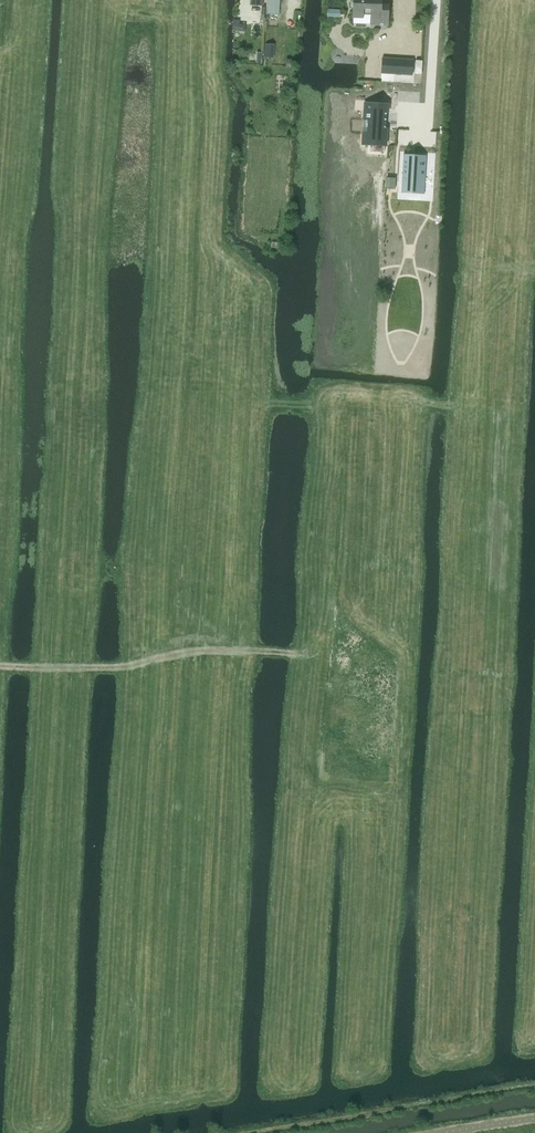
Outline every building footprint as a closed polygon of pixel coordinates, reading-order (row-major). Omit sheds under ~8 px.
[(269,13),(279,13),(280,0),(270,0),(269,13)] [(350,7),(353,9),(353,15),(371,16),(371,24),(388,25),(389,5),(381,5),(381,0),(354,0),(351,2),(350,7)] [(382,57),(381,74),(412,75),(413,59),(382,57)] [(363,131),(367,132),(367,141),(385,142),(387,104),(368,103),(368,111),(364,111),(363,120),(363,131)] [(403,154),(401,193),(402,193),(402,192),(421,193),(423,156),(404,155),(404,154),(403,154)] [(395,189),(396,178),(386,177),(386,188),(395,189)]
